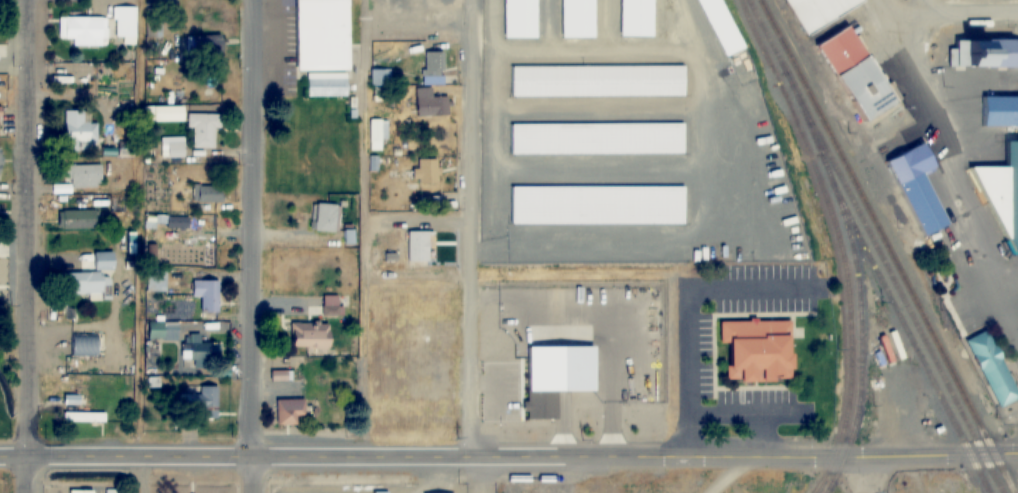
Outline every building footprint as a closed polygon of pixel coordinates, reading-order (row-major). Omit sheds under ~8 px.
[(348,70),(348,32),(332,32),(332,0),(297,0),(297,70),(348,70)] [(538,0),(504,0),(504,38),(538,38),(538,0)] [(561,37),(596,37),(596,0),(561,0),(561,37)] [(620,12),(624,20),(630,20),(641,16),(642,0),(621,0),(620,12)] [(723,0),(696,0),(724,59),(746,49),(723,0)] [(807,37),(867,4),(865,0),(787,0),(807,37)] [(135,6),(115,6),(115,36),(135,36),(135,6)] [(145,36),(159,36),(159,9),(145,9),(145,36)] [(58,16),(58,45),(105,45),(105,16),(58,16)] [(822,44),(866,124),(900,105),(855,26),(822,44)] [(186,57),(219,57),(219,36),(186,36),(186,57)] [(951,41),(951,67),(1017,68),(1017,41),(951,41)] [(444,84),(444,52),(423,52),(423,84),(444,84)] [(347,97),(347,72),(307,72),(307,97),(347,97)] [(432,97),(432,88),(417,88),(417,116),(449,116),(449,97),(432,97)] [(184,108),(155,108),(155,122),(184,122),(184,108)] [(85,112),(64,111),(63,148),(97,149),(97,122),(85,122),(85,112)] [(214,149),(214,129),(220,129),(220,114),(188,114),(188,149),(214,149)] [(368,150),(381,150),(381,139),(387,139),(387,119),(368,119),(368,150)] [(1007,141),(1007,167),(989,167),(988,240),(1015,240),(1015,252),(1017,252),(1017,141),(1007,141)] [(162,158),(184,158),(184,144),(162,144),(162,158)] [(417,184),(438,184),(438,159),(417,159),(417,184)] [(66,165),(66,186),(109,186),(109,165),(66,165)] [(901,184),(924,237),(950,226),(927,172),(901,184)] [(222,186),(192,186),(192,202),(222,202),(222,186)] [(311,226),(331,234),(341,210),(322,202),(311,226)] [(98,228),(98,211),(58,211),(58,228),(98,228)] [(166,228),(189,228),(189,217),(166,217),(166,228)] [(430,262),(430,232),(406,232),(406,262),(430,262)] [(214,256),(214,243),(162,243),(162,256),(214,256)] [(80,253),(80,273),(66,273),(66,294),(104,294),(104,270),(115,270),(114,252),(80,253)] [(219,311),(219,280),(192,280),(192,297),(200,297),(200,311),(219,311)] [(66,318),(66,306),(45,306),(45,318),(66,318)] [(721,321),(722,344),(730,344),(730,382),(796,381),(795,321),(721,321)] [(148,340),(178,340),(178,322),(148,322),(148,340)] [(332,323),(291,323),(291,348),(332,348),(332,323)] [(988,329),(1017,391),(1017,396),(997,406),(965,340),(988,329)] [(72,334),(72,356),(99,356),(99,334),(72,334)] [(193,375),(201,375),(201,371),(206,371),(206,362),(220,362),(220,343),(182,343),(182,362),(192,362),(193,375)] [(148,388),(159,386),(157,371),(146,373),(148,388)] [(217,387),(200,387),(200,394),(183,394),(183,409),(200,409),(200,419),(217,419),(217,387)] [(79,395),(65,395),(65,404),(79,404),(79,395)] [(305,424),(305,399),(277,399),(277,424),(305,424)] [(105,413),(63,412),(63,421),(105,422),(105,413)]
